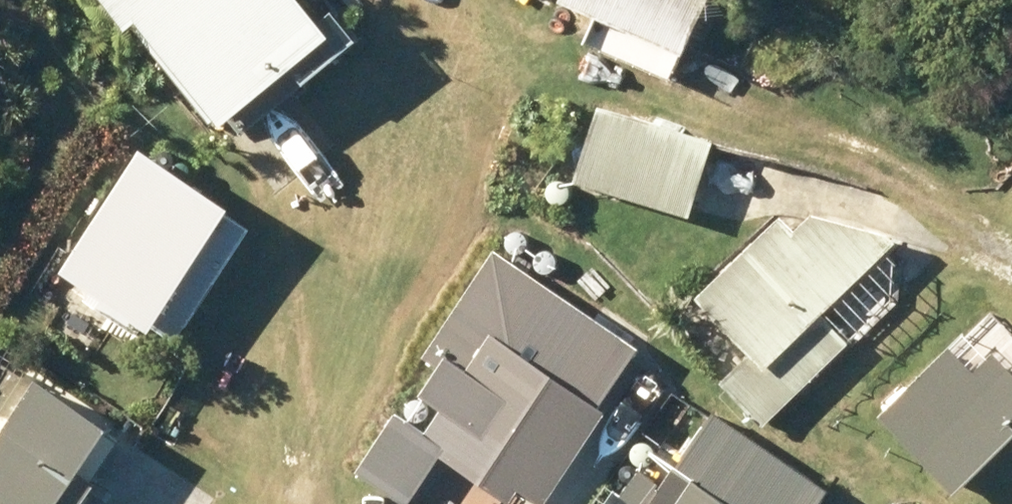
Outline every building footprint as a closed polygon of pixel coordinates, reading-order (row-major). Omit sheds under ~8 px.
[(133,33),(143,24),(227,127),(339,37),(309,0),(107,0),(133,33)] [(612,13),(601,39),(672,70),(702,0),(582,0),(612,13)] [(595,102),(572,176),(687,212),(710,138),(595,102)] [(144,145),(66,264),(150,319),(228,199),(144,145)] [(776,213),(694,296),(747,348),(717,378),(764,424),(851,336),(822,308),(892,237),(883,228),(810,212),(793,230),(776,213)] [(596,401),(629,351),(521,280),(422,430),(504,484),(508,478),(541,499),(603,406),(596,401)] [(876,411),(954,488),(1011,429),(1011,369),(994,350),(987,357),(958,328),(876,411)] [(106,418),(34,371),(0,424),(0,503),(50,503),(106,418)] [(384,423),(352,469),(390,494),(422,448),(384,423)] [(815,499),(729,444),(705,482),(671,461),(658,480),(635,465),(619,489),(604,480),(589,503),(812,503),(815,499)]
